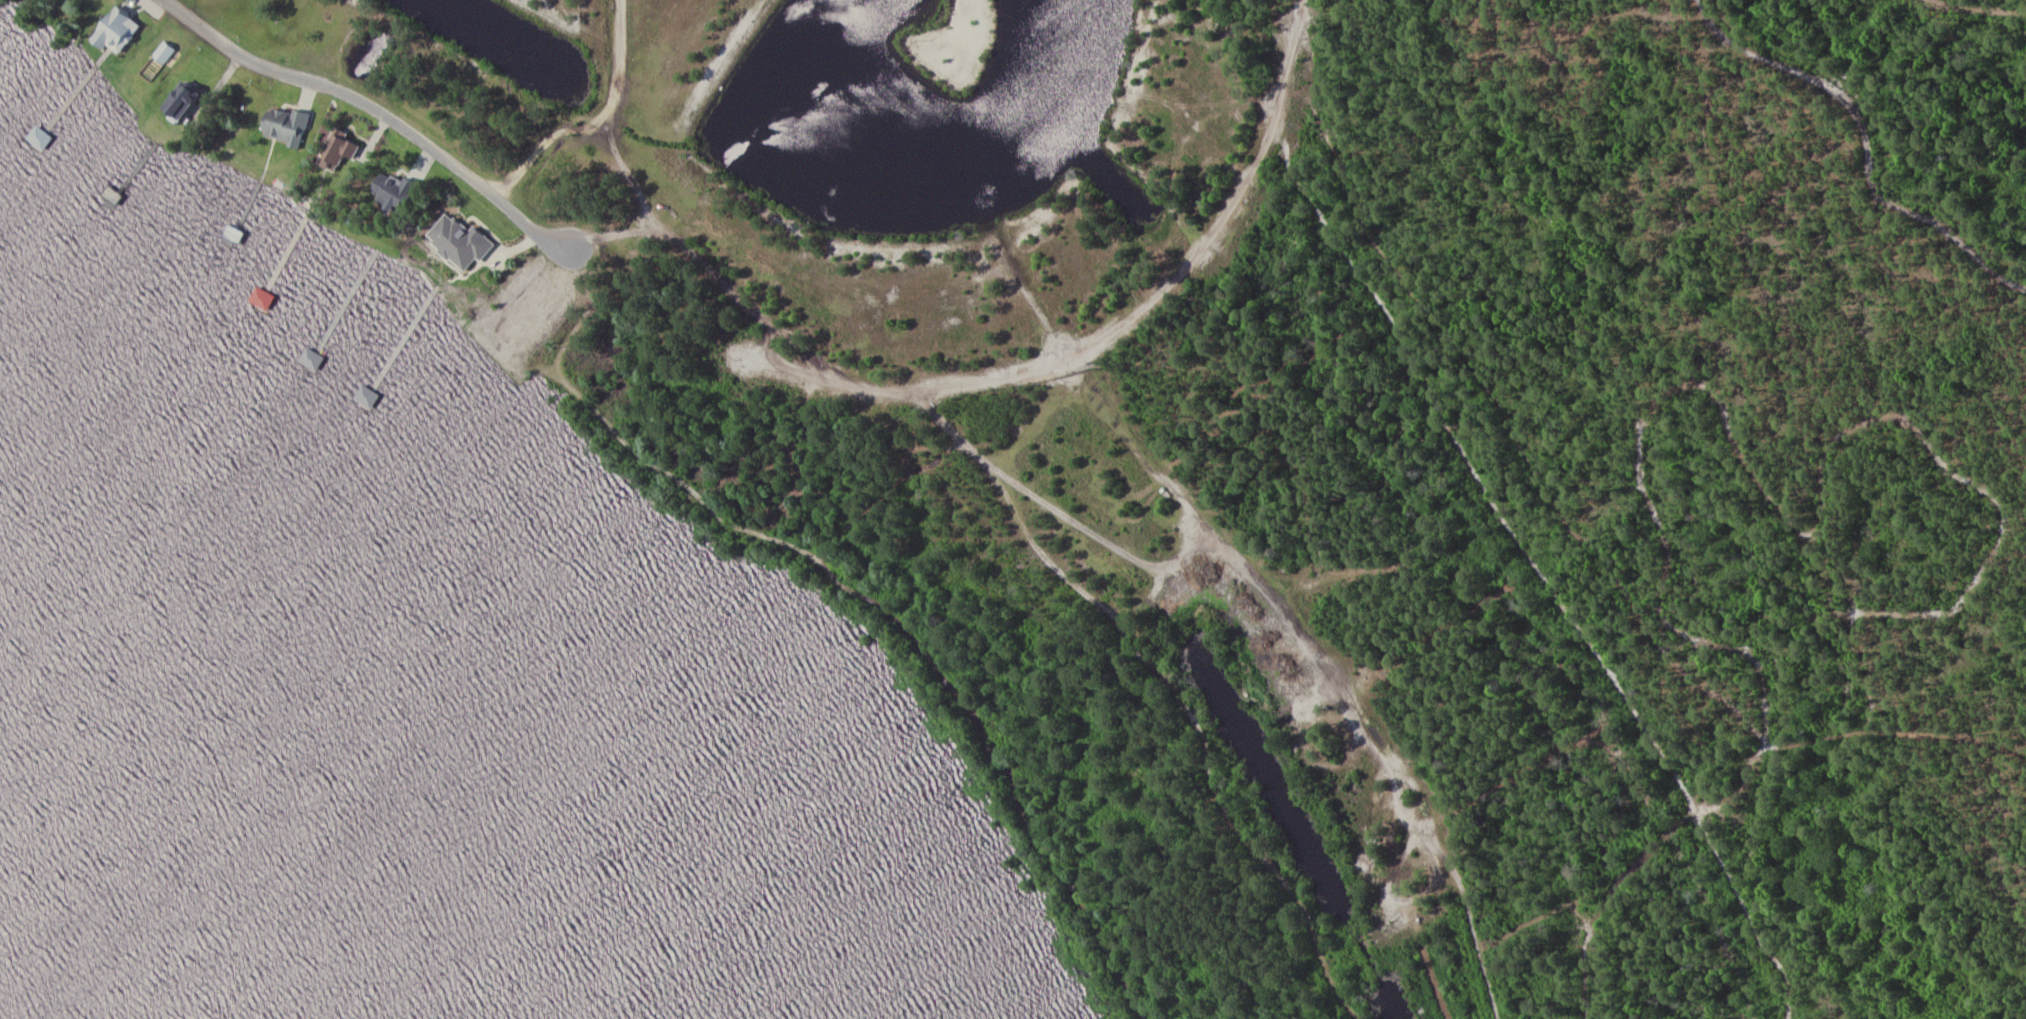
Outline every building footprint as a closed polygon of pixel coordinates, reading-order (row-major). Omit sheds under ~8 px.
[(109,45),(116,53),(143,30),(121,6),(87,36),(101,51),(109,45)] [(163,112),(176,124),(200,96),(187,84),(163,112)] [(263,140),(303,145),(307,113),(267,108),(263,140)]
